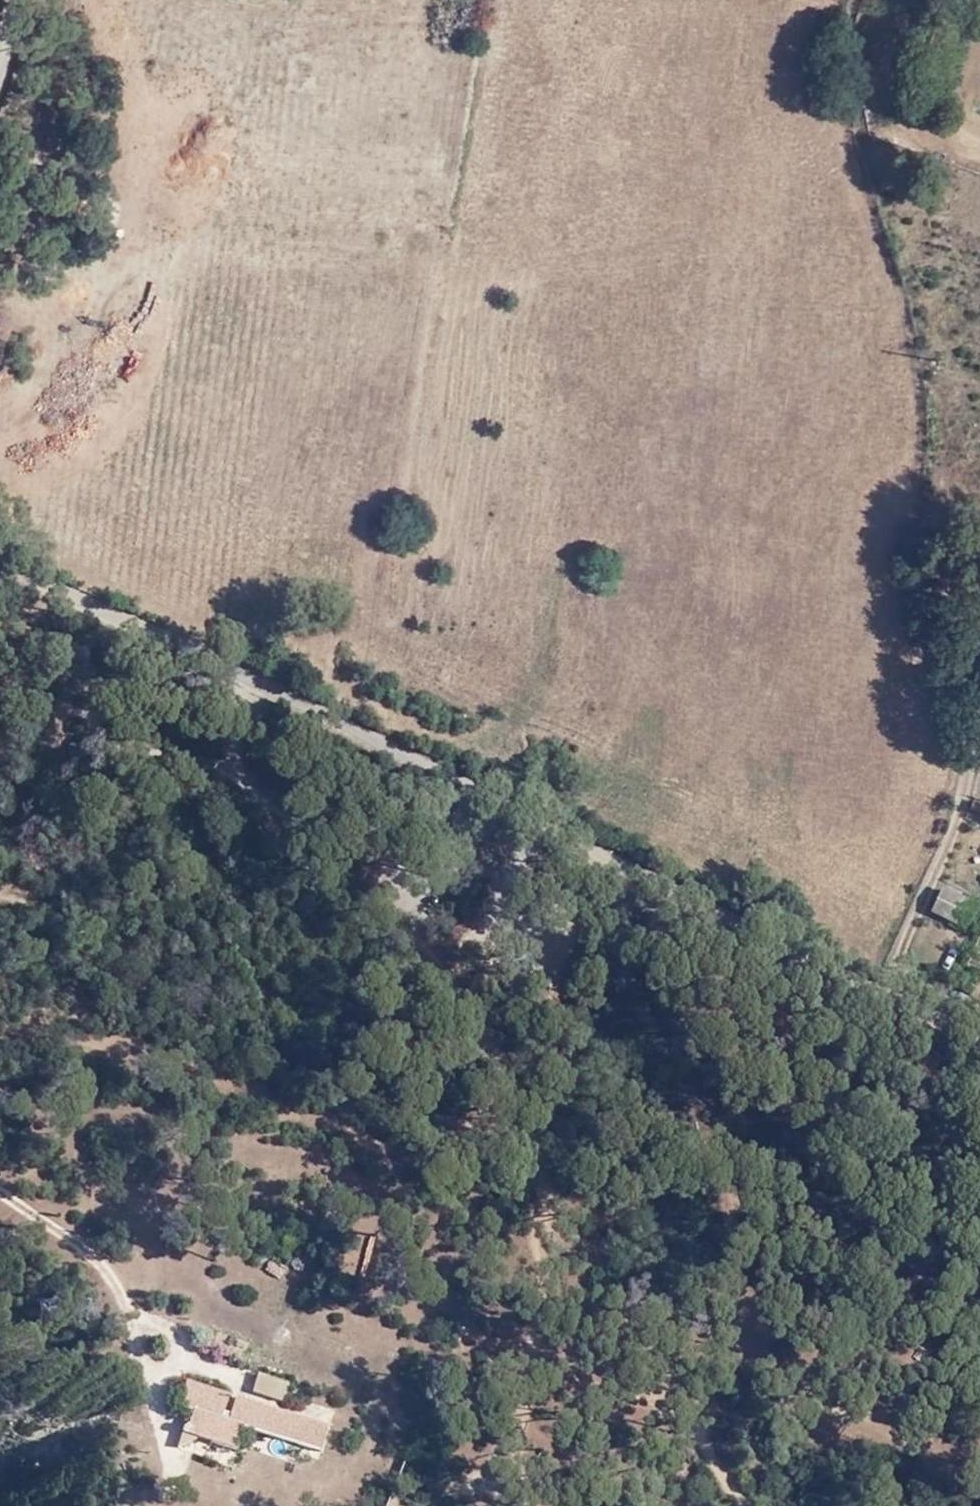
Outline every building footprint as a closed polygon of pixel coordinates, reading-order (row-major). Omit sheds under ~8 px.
[(955,924),(969,903),(944,890),(932,912),(955,924)] [(976,907),(969,903),(955,924),(965,929),(976,907)] [(275,1399),(284,1375),(251,1363),(243,1387),(275,1399)] [(310,1447),(316,1427),(181,1378),(174,1396),(190,1403),(183,1423),(177,1422),(168,1445),(192,1434),(227,1447),(237,1423),(310,1447)]
